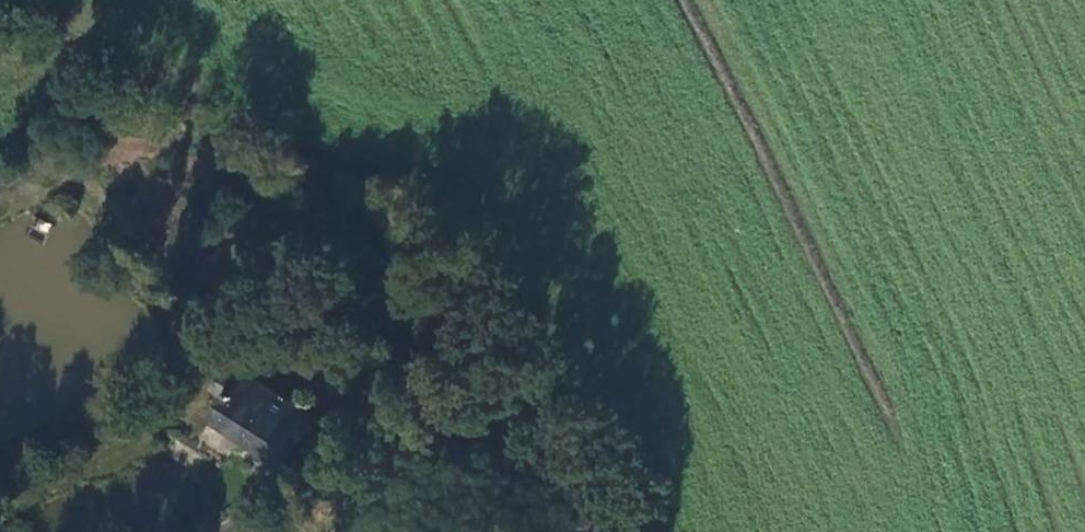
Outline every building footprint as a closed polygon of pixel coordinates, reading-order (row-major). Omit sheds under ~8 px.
[(209,432),(282,476),(316,420),(243,376),(209,432)]
